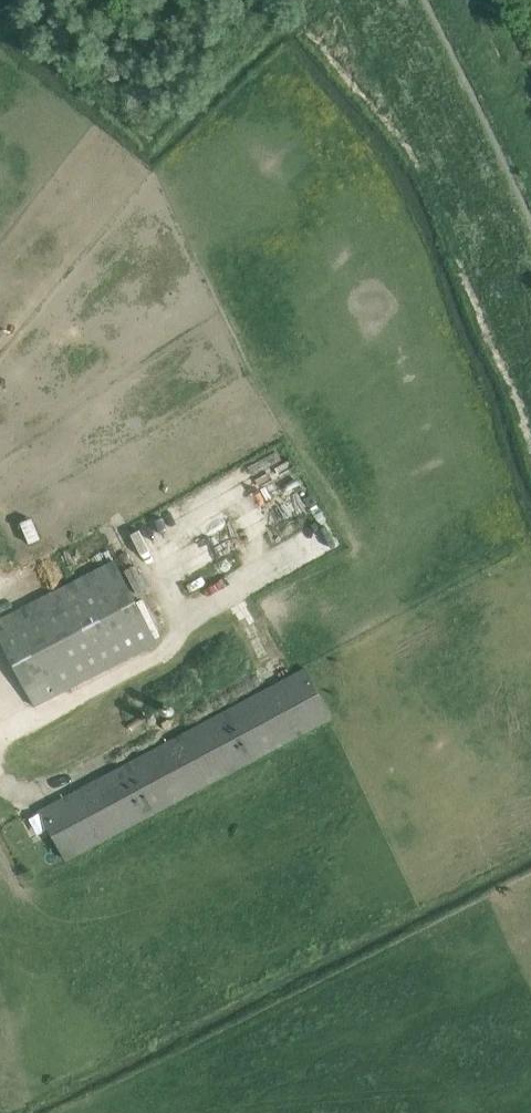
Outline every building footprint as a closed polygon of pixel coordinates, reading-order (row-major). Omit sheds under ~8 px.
[(310,482),(247,507),(256,530),(319,504),(310,482)] [(28,519),(19,522),(25,542),(35,539),(28,519)] [(158,641),(115,557),(0,617),(0,637),(36,705),(158,641)] [(67,860),(332,718),(305,667),(40,809),(67,860)]
